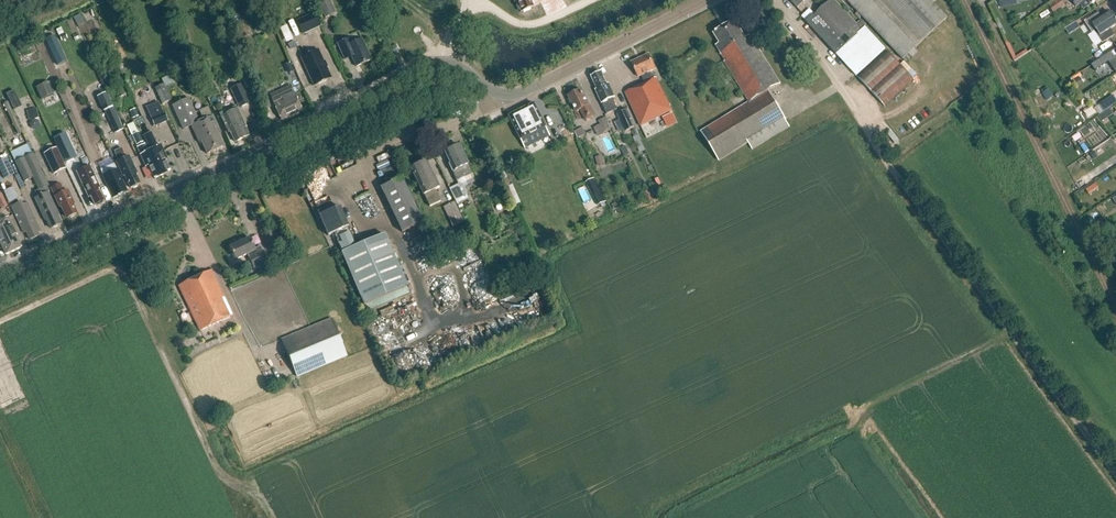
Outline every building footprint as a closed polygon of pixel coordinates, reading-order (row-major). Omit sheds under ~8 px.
[(326,18),(336,13),(330,0),(324,0),(319,3),(326,18)] [(514,3),(516,2),(521,13),(533,7),(530,0),(513,0),(514,3)] [(797,10),(803,4),(800,0),(788,0),(797,10)] [(836,55),(856,77),(886,49),(865,27),(862,31),(834,0),(832,0),(806,23),(835,56),(836,55)] [(903,61),(936,30),(947,19),(929,0),(845,0),(903,61)] [(1066,7),(1062,0),(1059,0),(1049,7),(1054,15),(1066,7)] [(314,13),(297,22),(303,34),(320,26),(314,13)] [(1100,38),(1099,39),(1103,45),(1115,37),(1111,31),(1115,27),(1115,21),(1115,22),(1111,15),(1103,20),(1098,23),(1095,17),(1085,24),(1093,35),(1097,33),(1100,38)] [(324,24),(329,35),(334,32),(329,21),(324,24)] [(720,53),(725,62),(749,103),(701,132),(719,161),(748,144),(752,151),(790,128),(786,121),(786,120),(769,92),(781,85),(750,35),(746,38),(735,21),(714,34),(724,51),(720,53)] [(1075,35),(1081,32),(1076,23),(1068,28),(1071,33),(1075,35)] [(286,24),(280,27),(286,41),(293,38),(286,24)] [(248,35),(244,25),(237,28),(242,38),(248,35)] [(352,58),(356,67),(371,60),(362,40),(352,44),(349,39),(337,45),(345,61),(352,58)] [(318,50),(300,58),(313,86),(331,78),(318,50)] [(1098,62),(1107,56),(1103,50),(1089,60),(1093,66),(1098,62)] [(884,107),(913,81),(887,52),(858,79),(884,107)] [(1102,68),(1115,59),(1112,53),(1107,56),(1098,62),(1102,68)] [(654,80),(650,72),(656,69),(649,54),(632,62),(639,77),(642,76),(645,83),(625,93),(641,126),(673,111),(657,78),(654,80)] [(168,59),(172,66),(178,62),(175,56),(168,59)] [(607,85),(602,73),(592,77),(597,89),(595,90),(607,115),(617,110),(613,99),(615,98),(609,84),(607,85)] [(164,84),(155,88),(162,104),(171,100),(165,88),(173,84),(170,76),(161,79),(164,84)] [(241,79),(246,89),(251,86),(246,76),(241,79)] [(1078,87),(1085,82),(1083,78),(1075,83),(1078,87)] [(49,83),(36,89),(42,102),(55,95),(49,83)] [(230,89),(239,107),(250,102),(241,84),(230,89)] [(293,94),(290,86),(269,95),(281,121),(301,111),(296,100),(297,99),(295,93),(293,94)] [(6,92),(14,108),(22,104),(14,88),(6,92)] [(595,116),(589,105),(588,106),(581,91),(568,97),(576,112),(580,110),(585,121),(595,116)] [(1051,99),(1048,93),(1043,96),(1047,101),(1051,99)] [(1115,104),(1115,99),(1113,95),(1099,105),(1104,112),(1115,104)] [(172,106),(183,130),(191,126),(199,143),(201,142),(207,154),(223,147),(217,135),(220,134),(208,107),(199,112),(203,121),(199,123),(188,98),(172,106)] [(507,116),(519,140),(544,127),(533,103),(507,116)] [(1057,103),(1051,107),(1054,111),(1060,107),(1057,103)] [(27,109),(29,118),(40,116),(38,107),(27,109)] [(104,111),(114,134),(123,129),(113,107),(104,111)] [(245,127),(241,118),(240,118),(236,110),(235,107),(220,114),(221,117),(228,133),(230,132),(235,143),(249,137),(245,128),(245,127)] [(138,116),(135,108),(129,111),(132,119),(138,116)] [(629,108),(617,111),(619,119),(616,120),(619,130),(634,127),(629,108)] [(150,116),(155,127),(168,121),(164,110),(150,116)] [(599,122),(604,134),(611,131),(606,119),(599,122)] [(588,138),(583,127),(575,131),(580,141),(588,138)] [(137,130),(130,133),(135,144),(141,141),(137,130)] [(65,163),(76,158),(65,134),(54,139),(65,163)] [(92,164),(101,160),(93,139),(84,143),(92,164)] [(158,164),(164,175),(170,172),(165,161),(167,160),(161,146),(158,147),(154,140),(147,143),(151,151),(148,152),(150,158),(153,157),(156,164),(158,164)] [(1085,153),(1089,151),(1084,144),(1081,147),(1085,153)] [(149,166),(155,179),(164,175),(158,164),(156,164),(153,157),(150,158),(148,152),(145,145),(137,148),(141,155),(140,155),(146,168),(149,166)] [(444,153),(449,164),(448,165),(456,182),(465,177),(463,173),(469,171),(466,166),(467,165),(458,146),(444,153)] [(45,155),(54,174),(66,169),(57,149),(45,155)] [(122,177),(124,176),(130,189),(140,184),(134,172),(136,171),(129,157),(126,158),(121,149),(114,152),(118,162),(115,163),(122,177)] [(1096,150),(1084,157),(1088,164),(1100,157),(1096,150)] [(33,155),(16,163),(25,182),(33,178),(39,191),(47,187),(48,186),(34,155),(33,155)] [(0,161),(0,173),(3,179),(13,175),(6,158),(0,161)] [(432,173),(431,173),(426,162),(410,169),(423,196),(424,195),(429,208),(440,203),(434,190),(439,188),(432,173)] [(114,164),(100,171),(113,199),(127,192),(114,164)] [(99,189),(101,188),(91,166),(77,172),(83,184),(87,193),(89,193),(95,205),(104,201),(99,189)] [(380,188),(401,233),(423,222),(402,178),(380,188)] [(501,182),(507,193),(511,191),(509,187),(513,185),(509,178),(501,182)] [(462,183),(450,188),(456,201),(468,195),(462,183)] [(62,206),(68,218),(77,214),(71,202),(72,200),(68,191),(64,193),(60,184),(51,189),(60,207),(62,206)] [(10,201),(18,197),(14,186),(5,189),(10,201)] [(49,193),(47,187),(39,191),(41,196),(48,193),(49,193)] [(606,202),(600,190),(592,194),(598,206),(606,202)] [(39,197),(36,199),(41,210),(40,211),(44,219),(46,218),(51,229),(53,228),(55,228),(58,227),(58,226),(61,224),(57,217),(59,216),(48,193),(39,197)] [(455,201),(443,207),(450,219),(461,213),(455,201)] [(26,232),(30,240),(39,236),(38,233),(40,232),(28,204),(23,206),(22,203),(12,207),(24,233),(26,232)] [(319,216),(328,236),(334,234),(364,306),(407,288),(385,236),(357,247),(340,207),(319,216)] [(5,256),(22,248),(16,236),(17,236),(8,218),(0,222),(0,244),(5,256)] [(1100,224),(1094,228),(1101,240),(1107,235),(1100,224)] [(256,251),(250,238),(229,248),(235,260),(247,255),(254,269),(268,262),(263,252),(255,255),(254,252),(256,251)] [(178,286),(200,332),(233,317),(211,270),(178,286)] [(282,341),(297,378),(347,356),(332,320),(282,341)]
